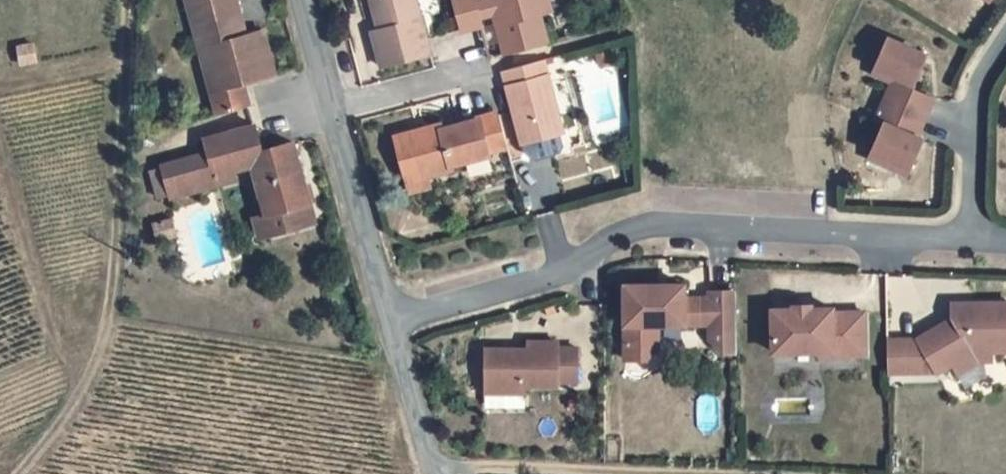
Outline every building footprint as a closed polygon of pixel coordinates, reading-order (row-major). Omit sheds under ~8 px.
[(196,58),(212,55),(217,78),(202,81),(213,126),(240,119),(234,93),(243,91),(271,84),(261,43),(246,46),(234,0),(183,0),(196,58)] [(369,40),(379,77),(429,63),(410,0),(362,0),(364,10),(367,9),(376,7),(384,37),(374,39),(369,40)] [(494,25),(505,63),(546,53),(536,19),(531,0),(487,0),(490,11),(494,25)] [(536,19),(548,16),(544,0),(531,0),(536,19)] [(992,0),(968,0),(967,1),(984,12),(992,0)] [(473,15),(470,2),(452,7),(461,42),(479,36),(478,30),(473,15)] [(376,7),(367,9),(374,39),(384,37),(376,7)] [(473,15),(478,30),(494,25),(490,11),(473,15)] [(23,68),(39,65),(37,50),(22,54),(23,68)] [(906,100),(921,67),(883,50),(870,78),(890,87),(870,132),(878,135),(867,162),(886,171),(883,178),(902,186),(917,151),(911,148),(928,110),(906,100)] [(217,78),(212,55),(196,58),(202,81),(217,78)] [(544,71),(504,81),(514,122),(523,156),(566,144),(544,71)] [(243,91),(234,93),(240,119),(248,117),(243,91)] [(488,161),(505,157),(497,126),(459,136),(444,142),(439,139),(395,152),(408,189),(426,183),(428,188),(452,180),(451,175),(490,166),(488,161)] [(298,245),(294,222),(304,220),(294,175),(291,159),(261,166),(256,149),(254,138),(197,152),(200,166),(207,192),(252,181),(263,231),(268,252),(298,245)] [(161,213),(209,201),(207,192),(200,166),(152,176),(161,213)] [(309,242),(304,220),(294,222),(298,245),(309,242)] [(249,234),(254,254),(268,252),(263,231),(249,234)] [(695,337),(694,311),(681,312),(680,298),(620,299),(622,339),(630,347),(622,355),(622,374),(644,373),(655,362),(654,338),(695,337)] [(706,337),(707,352),(720,365),(733,365),(731,304),(706,305),(706,311),(706,337)] [(706,311),(694,311),(695,337),(706,337),(706,311)] [(882,352),(883,386),(932,384),(969,362),(1005,361),(1005,314),(947,315),(947,331),(913,351),(882,352)] [(770,324),(772,365),(817,363),(817,370),(864,368),(862,327),(832,327),(831,323),(812,323),(810,319),(792,319),(792,324),(770,324)] [(522,359),(480,359),(479,401),(520,400),(520,394),(550,394),(550,389),(571,388),(570,359),(552,358),(550,352),(523,351),(522,359)]
